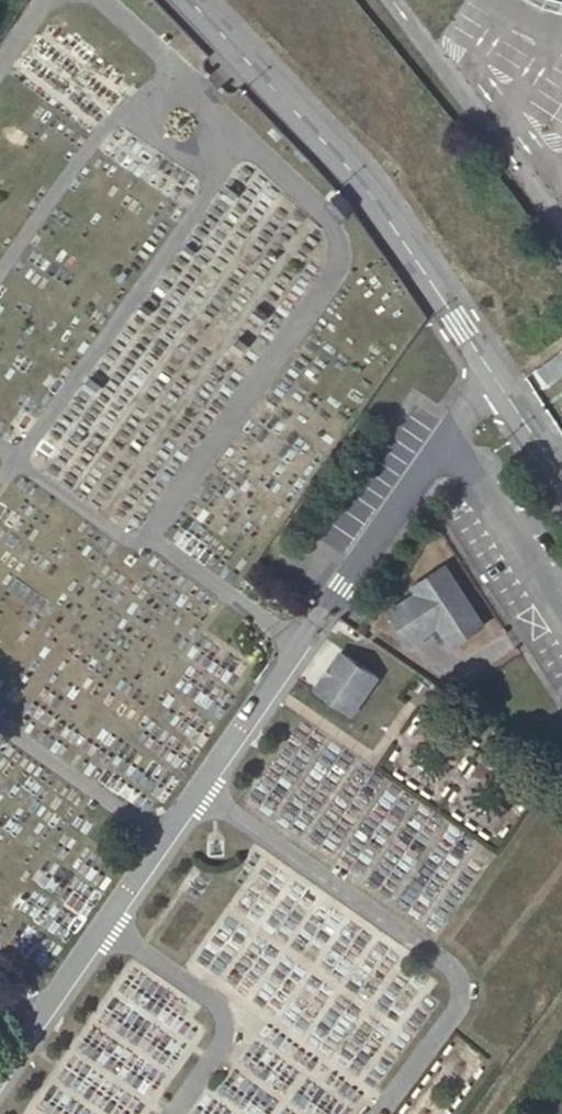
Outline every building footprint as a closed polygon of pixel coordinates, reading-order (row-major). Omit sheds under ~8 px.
[(537,368),(549,383),(561,374),(561,350),(537,368)] [(450,644),(482,623),(443,566),(412,587),(416,593),(388,612),(409,643),(437,625),(450,644)] [(350,711),(364,690),(335,670),(346,655),(337,648),(311,685),(350,711)] [(335,670),(364,690),(375,674),(346,655),(335,670)]
